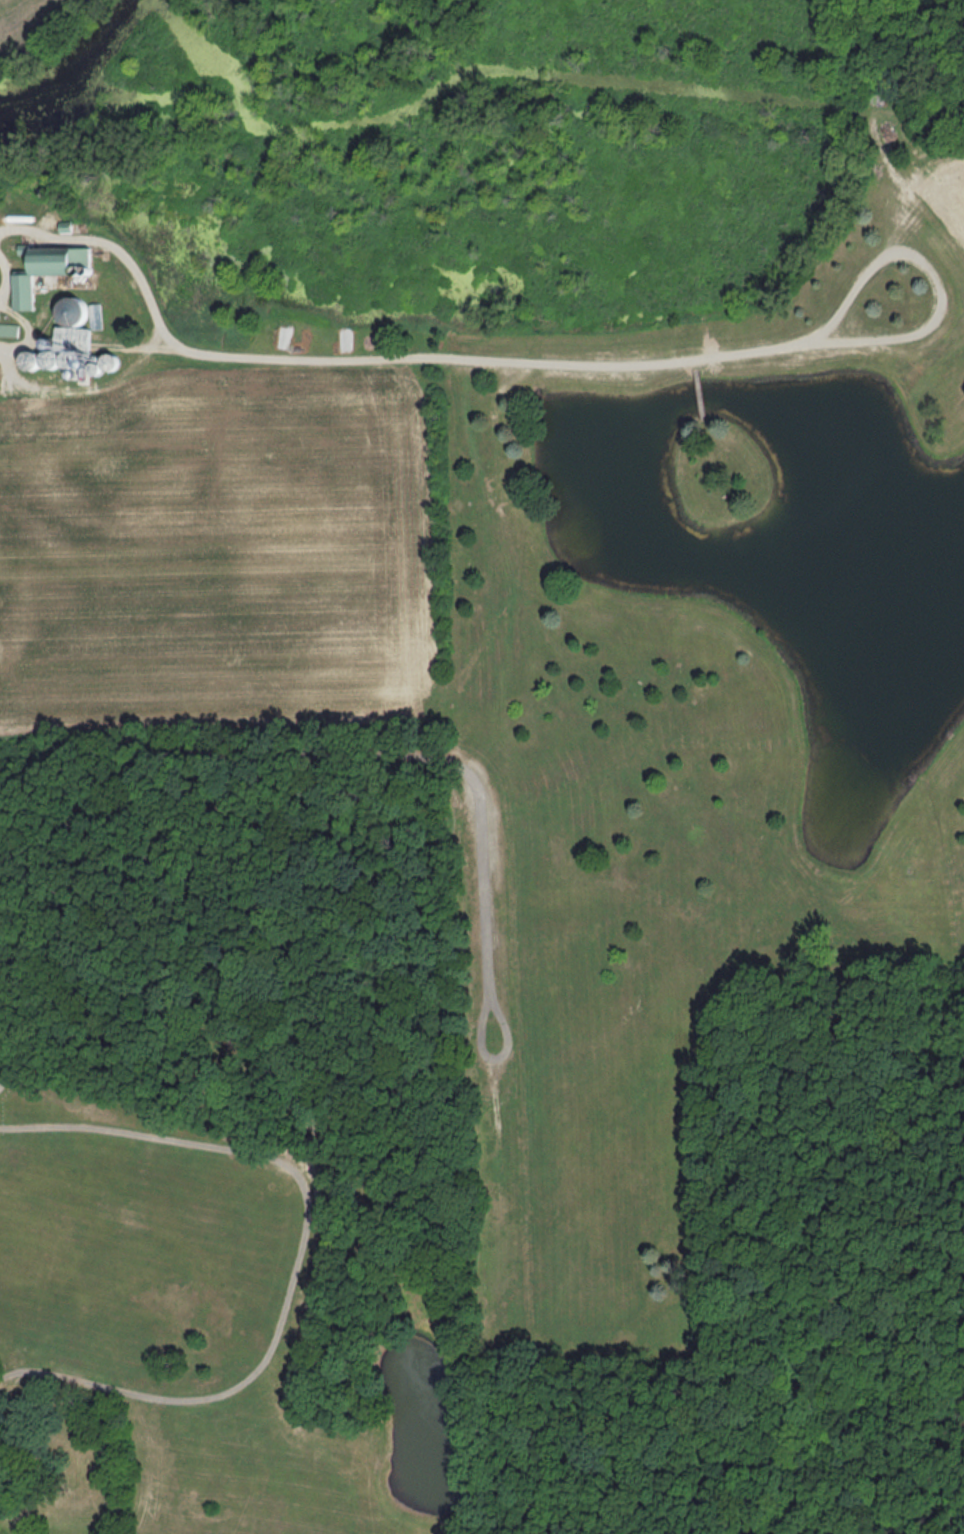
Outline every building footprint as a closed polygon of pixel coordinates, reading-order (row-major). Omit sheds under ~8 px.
[(33,312),(33,276),(72,276),(71,269),(90,269),(90,249),(27,250),(28,273),(13,273),(13,312),(33,312)] [(55,353),(22,354),(23,371),(79,369),(79,379),(89,378),(88,327),(85,327),(84,300),(57,301),(58,328),(54,328),(55,353)] [(101,306),(93,306),(93,329),(101,329),(101,306)] [(18,325),(0,325),(0,337),(18,337),(18,325)] [(277,346),(286,349),(291,330),(282,327),(277,346)]
